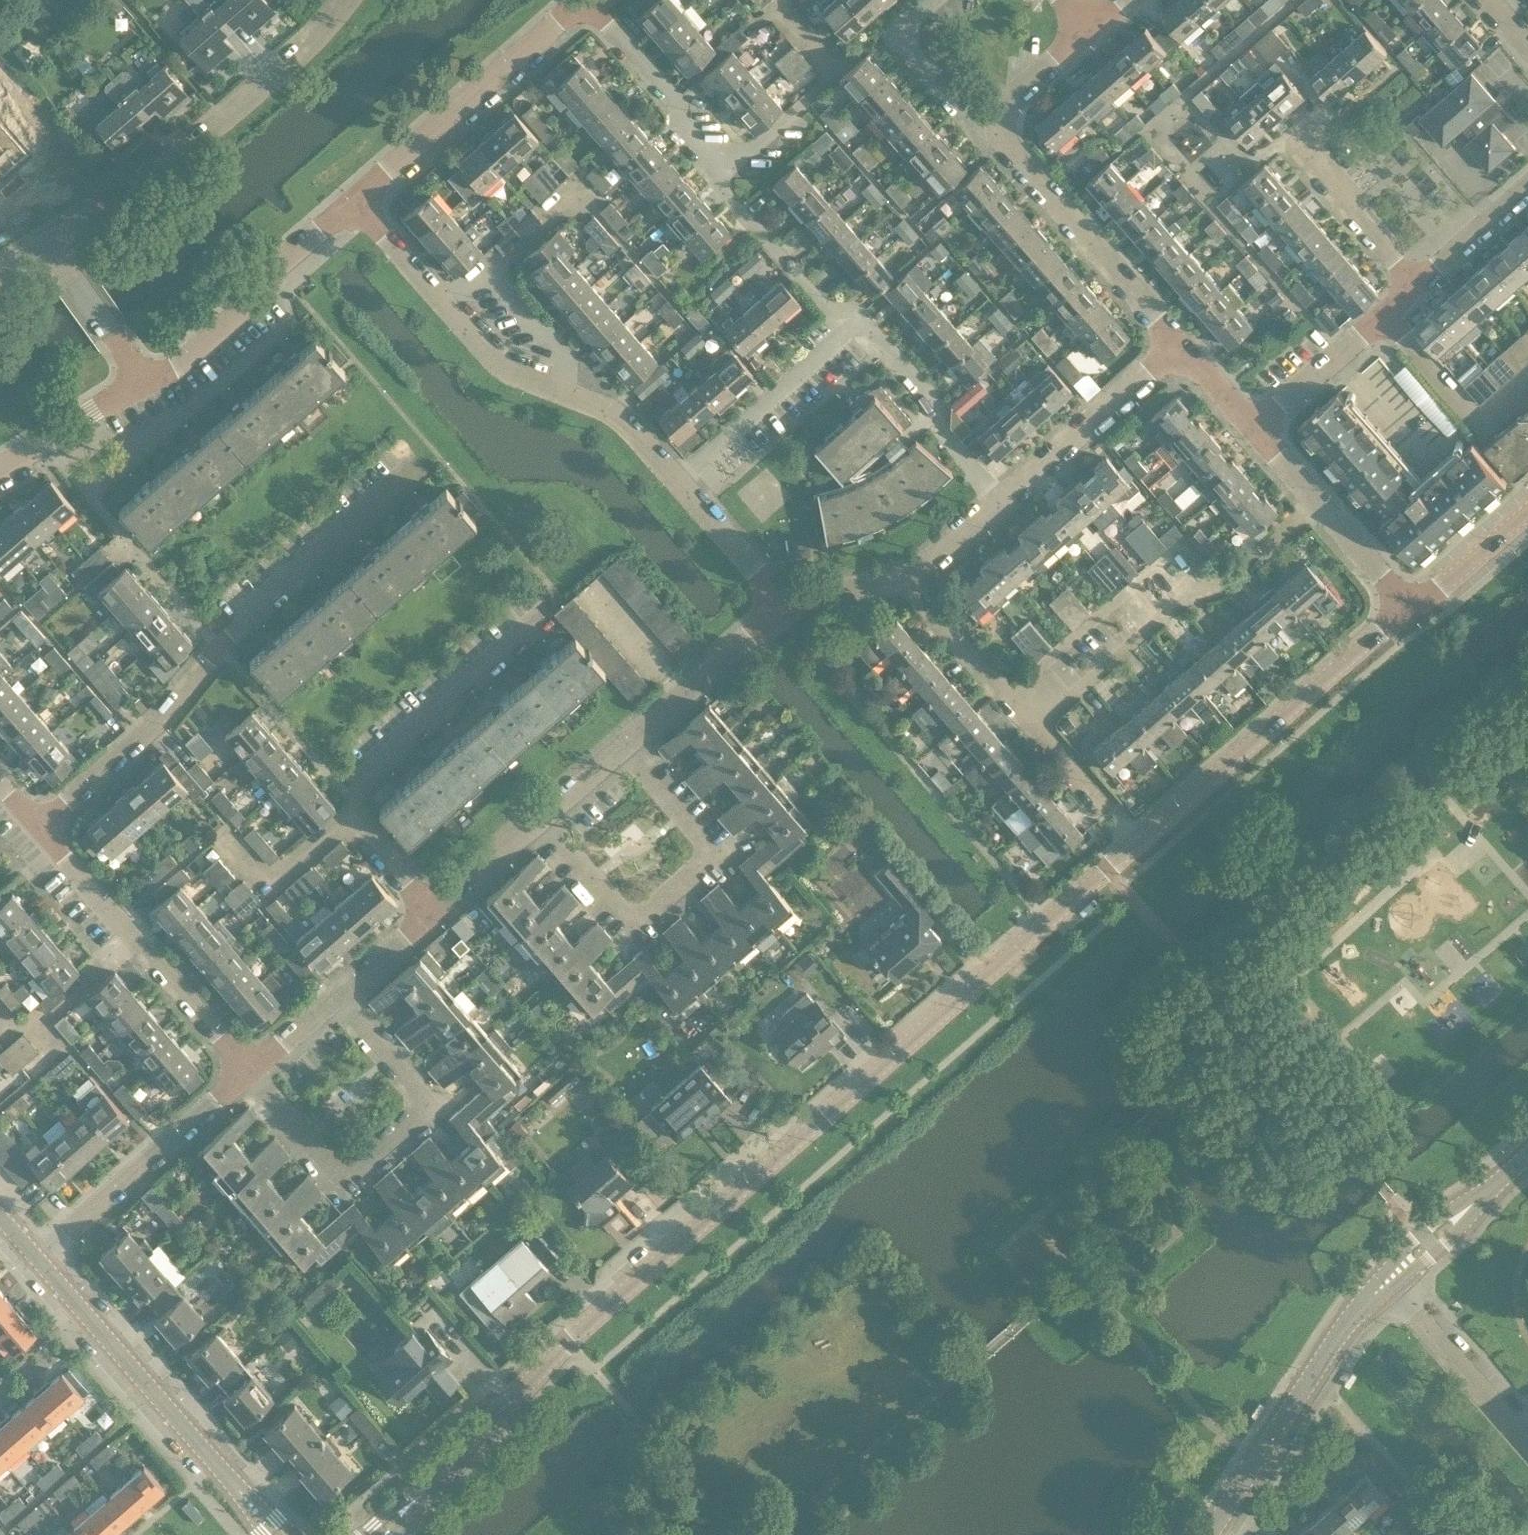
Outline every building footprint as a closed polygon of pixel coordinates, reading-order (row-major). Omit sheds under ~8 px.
[(17,4),(24,10),(33,0),(21,0),(17,4)] [(210,5),(205,0),(187,0),(200,14),(202,12),(206,16),(181,37),(207,67),(231,45),(222,34),(230,27),(210,5)] [(274,8),(266,0),(224,0),(223,0),(215,0),(210,5),(230,27),(240,19),(249,30),(274,8)] [(628,5),(654,33),(681,11),(672,0),(633,0),(628,5)] [(864,20),(847,0),(832,0),(822,9),(846,36),(864,20)] [(883,3),(880,0),(847,0),(864,20),(883,3)] [(1200,21),(1181,0),(1177,0),(1160,14),(1168,24),(1161,30),(1175,46),(1183,39),(1181,37),(1200,21)] [(1218,5),(1213,0),(1181,0),(1200,21),(1218,5)] [(1315,8),(1309,0),(1304,0),(1298,6),(1306,15),(1315,8)] [(1420,0),(1403,0),(1410,9),(1420,0)] [(1450,7),(1444,0),(1420,0),(1410,9),(1427,27),(1450,7)] [(1263,20),(1270,14),(1262,5),(1255,11),(1263,20)] [(1442,45),(1466,24),(1450,7),(1427,27),(1442,45)] [(670,52),(697,29),(681,11),(654,34),(670,52)] [(1256,26),(1263,20),(1255,11),(1248,17),(1256,26)] [(1381,35),(1390,26),(1385,20),(1375,28),(1381,35)] [(1466,24),(1442,45),(1458,63),(1445,75),(1453,84),(1466,72),(1470,69),(1481,59),(1473,50),(1482,43),(1466,24)] [(732,50),(748,36),(739,26),(720,43),(729,52),(710,69),(705,74),(721,92),(748,68),(732,50)] [(1387,42),(1397,34),(1390,26),(1381,35),(1387,42)] [(0,33),(0,39),(8,48),(18,40),(6,27),(0,33)] [(1161,30),(1154,37),(1145,27),(1127,43),(1148,67),(1166,51),(1167,53),(1175,46),(1161,30)] [(1367,67),(1386,51),(1366,27),(1347,44),(1367,67)] [(1278,52),(1287,45),(1272,28),(1263,35),(1278,52)] [(720,43),(714,48),(697,29),(670,52),(688,72),(702,59),(710,69),(729,52),(720,43)] [(1269,61),(1278,52),(1263,35),(1254,44),(1269,61)] [(1226,52),(1233,46),(1225,36),(1218,42),(1226,52)] [(1220,57),(1226,52),(1218,42),(1212,48),(1220,57)] [(1130,83),(1148,67),(1127,43),(1109,59),(1130,83)] [(783,71),(802,54),(794,44),(774,61),(783,71)] [(1349,83),(1367,67),(1347,44),(1328,60),(1349,83)] [(86,50),(77,59),(91,72),(99,66),(86,50)] [(1240,58),(1248,66),(1250,68),(1259,60),(1249,50),(1240,58)] [(597,81),(580,62),(571,51),(552,68),(554,71),(549,75),(550,76),(544,81),(551,89),(554,87),(570,105),(597,81)] [(792,81),(811,64),(802,54),(783,71),(792,81)] [(854,97),(882,73),(866,55),(838,79),(854,97)] [(1238,75),(1248,66),(1239,57),(1229,66),(1238,75)] [(1412,71),(1422,63),(1417,57),(1407,65),(1412,71)] [(1112,99),(1130,83),(1109,59),(1091,75),(1111,99),(1112,99)] [(1330,100),(1349,83),(1328,60),(1309,76),(1330,100)] [(1274,62),(1256,78),(1257,80),(1263,87),(1283,110),(1284,110),(1302,94),(1282,71),(1274,62)] [(1419,78),(1428,70),(1422,63),(1412,71),(1419,78)] [(1201,64),(1195,69),(1200,75),(1206,70),(1201,64)] [(121,69),(119,72),(114,76),(126,90),(146,113),(155,105),(164,116),(189,94),(163,65),(138,86),(135,83),(138,80),(128,69),(121,69)] [(737,111),(764,87),(748,68),(721,92),(737,111)] [(1418,115),(1405,126),(1413,135),(1425,125),(1443,145),(1462,128),(1472,138),(1465,144),(1488,172),(1516,148),(1500,130),(1513,119),(1503,107),(1511,102),(1510,100),(1505,95),(1503,93),(1497,99),(1471,69),(1470,69),(1466,72),(1453,84),(1443,92),(1445,95),(1438,101),(1420,117),(1418,115)] [(871,116),(898,92),(882,73),(854,97),(871,116)] [(1112,99),(1111,99),(1091,75),(1073,91),(1093,114),(1094,114),(1099,121),(1117,105),(1112,99)] [(96,123),(122,153),(147,131),(137,121),(146,113),(126,90),(114,76),(106,84),(105,89),(115,100),(117,98),(120,102),(96,123)] [(1257,80),(1239,95),(1245,102),(1266,125),(1283,110),(1263,87),(1257,80)] [(587,124),(614,100),(597,81),(570,105),(587,124)] [(1174,97),(1181,91),(1173,82),(1166,88),(1174,97)] [(754,130),(781,106),(764,87),(737,111),(754,130)] [(1168,103),(1174,97),(1166,88),(1160,94),(1168,103)] [(1207,115),(1216,107),(1201,90),(1192,98),(1207,115)] [(1076,130),(1093,114),(1073,91),(1055,106),(1076,130)] [(887,134),(915,110),(898,92),(871,116),(887,134)] [(603,142),(630,118),(614,100),(587,124),(603,142)] [(1246,142),(1266,125),(1245,102),(1226,119),(1246,142)] [(538,133),(548,124),(531,104),(521,113),(538,133)] [(826,122),(836,113),(830,105),(819,114),(826,122)] [(1056,147),(1076,130),(1055,106),(1036,123),(1056,147)] [(904,153),(931,129),(915,110),(887,134),(904,153)] [(518,156),(538,139),(514,112),(495,129),(518,156)] [(835,132),(845,123),(836,113),(826,122),(835,132)] [(1138,129),(1145,122),(1137,113),(1129,119),(1138,129)] [(619,160),(646,136),(630,118),(603,142),(619,160)] [(1132,135),(1138,129),(1129,119),(1123,125),(1132,135)] [(546,141),(556,132),(548,124),(538,133),(546,141)] [(500,173),(518,156),(495,129),(476,145),(500,173)] [(920,171),(948,147),(931,129),(904,153),(920,171)] [(636,179),(663,156),(646,136),(619,160),(636,179)] [(465,155),(457,162),(481,189),(486,194),(494,192),(501,186),(504,178),(500,173),(476,145),(477,145),(474,142),(463,152),(465,155)] [(859,159),(870,150),(863,142),(852,151),(859,159)] [(835,161),(846,151),(839,143),(828,152),(835,161)] [(1102,160),(1109,154),(1101,145),(1094,151),(1102,160)] [(1148,161),(1156,153),(1149,145),(1140,152),(1148,161)] [(568,173),(578,164),(562,146),(551,155),(568,173)] [(937,191),(964,167),(948,147),(920,171),(937,191)] [(868,168),(878,160),(870,150),(859,159),(868,168)] [(843,170),(854,161),(846,151),(835,161),(843,170)] [(1095,166),(1102,160),(1094,151),(1087,157),(1095,166)] [(1154,168),(1163,160),(1156,153),(1148,161),(1154,168)] [(652,198),(679,174),(663,156),(636,179),(652,198)] [(1103,200),(1127,179),(1111,161),(1087,182),(1103,200)] [(1090,162),(1082,168),(1087,173),(1094,166),(1090,162)] [(1258,202),(1281,181),(1264,162),(1241,183),(1258,202)] [(790,201),(811,182),(795,163),(774,182),(790,201)] [(549,192),(560,183),(543,164),(533,173),(549,192)] [(594,183),(604,173),(597,165),(587,174),(594,183)] [(969,209),(996,185),(979,166),(952,189),(969,209)] [(464,197),(474,188),(458,169),(448,178),(464,197)] [(862,172),(854,178),(859,185),(867,178),(862,172)] [(540,200),(549,192),(533,173),(523,181),(540,200)] [(602,192),(613,183),(604,173),(594,183),(602,192)] [(668,217),(696,193),(679,174),(652,198),(668,217)] [(892,196),(903,187),(895,179),(885,188),(892,196)] [(1119,218),(1143,197),(1127,179),(1103,200),(1119,218)] [(868,198),(878,189),(870,180),(860,189),(868,198)] [(1274,220),(1297,200),(1281,181),(1258,202),(1274,220)] [(806,219),(828,201),(811,182),(790,201),(806,219)] [(1179,197),(1188,189),(1183,183),(1174,191),(1179,197)] [(985,227),(1012,203),(996,185),(969,209),(985,227)] [(901,206),(911,197),(903,187),(892,196),(901,206)] [(472,206),(482,197),(474,188),(464,197),(472,206)] [(876,207),(886,198),(878,189),(868,198),(876,207)] [(1185,204),(1194,196),(1188,189),(1179,197),(1185,204)] [(421,235),(449,212),(432,192),(405,216),(406,218),(403,221),(410,229),(414,226),(421,235)] [(685,235),(712,211),(696,193),(668,217),(685,235)] [(1135,236),(1158,215),(1143,197),(1119,218),(1135,236)] [(1290,239),(1313,218),(1297,200),(1274,220),(1290,239)] [(617,229),(627,220),(610,201),(600,210),(617,229)] [(822,238),(844,219),(828,201),(806,219),(822,238)] [(1001,245),(1028,222),(1012,203),(985,227),(1001,245)] [(1234,223),(1243,214),(1236,205),(1226,213),(1234,223)] [(532,210),(522,219),(513,209),(505,216),(523,236),(541,220),(532,210)] [(702,255),(729,231),(712,211),(685,235),(702,255)] [(464,230),(449,212),(421,235),(437,254),(464,230)] [(1242,232),(1252,224),(1243,214),(1234,223),(1242,232)] [(600,243),(610,234),(594,215),(583,224),(600,243)] [(941,234),(951,224),(944,215),(933,225),(941,234)] [(1150,254),(1174,233),(1158,215),(1135,236),(1150,254)] [(504,253),(523,236),(505,216),(496,224),(505,234),(495,243),(504,253)] [(1181,216),(1177,220),(1182,226),(1187,222),(1181,216)] [(900,235),(910,226),(903,217),(893,226),(900,235)] [(1306,257),(1329,237),(1313,218),(1290,239),(1306,257)] [(839,256),(860,237),(844,219),(822,238),(839,256)] [(1210,233),(1219,225),(1214,219),(1205,227),(1210,233)] [(624,237),(634,228),(627,220),(617,229),(624,237)] [(1018,265),(1045,241),(1028,222),(1001,245),(1018,265)] [(472,239),(480,232),(472,223),(464,230),(437,254),(454,272),(481,249),(472,239)] [(949,243),(959,234),(951,224),(941,234),(949,243)] [(1217,241),(1226,233),(1219,225),(1210,233),(1217,241)] [(908,243),(918,235),(910,226),(900,235),(908,243)] [(1527,226),(1508,243),(1527,265),(1527,227),(1527,226)] [(573,247),(566,239),(558,229),(524,259),(532,269),(531,270),(531,271),(528,273),(538,284),(541,282),(547,289),(575,265),(565,254),(573,247)] [(1166,272),(1190,251),(1174,233),(1150,254),(1166,272)] [(608,252),(618,243),(610,234),(600,243),(608,252)] [(855,275),(876,256),(860,237),(839,256),(855,275)] [(1322,275),(1346,255),(1329,237),(1306,257),(1322,275)] [(939,260),(948,251),(939,241),(930,249),(939,260)] [(1034,283),(1061,259),(1045,241),(1018,265),(1034,283)] [(1266,260),(1275,251),(1268,243),(1258,251),(1266,260)] [(1527,275),(1527,265),(1508,243),(1489,260),(1514,288),(1527,275)] [(650,266),(660,258),(653,250),(651,248),(641,257),(650,266)] [(1182,290),(1206,270),(1190,251),(1166,272),(1182,290)] [(1275,270),(1284,261),(1275,251),(1266,260),(1275,270)] [(746,278),(765,261),(756,252),(737,268),(746,278)] [(973,270),(983,261),(976,252),(966,262),(973,270)] [(1242,270),(1251,261),(1246,255),(1236,263),(1242,270)] [(1338,294),(1362,274),(1346,255),(1322,275),(1338,294)] [(871,294),(893,275),(876,256),(855,275),(871,294)] [(657,275),(667,266),(660,258),(650,266),(657,275)] [(1050,301),(1077,277),(1061,259),(1034,283),(1050,301)] [(1495,304),(1514,288),(1489,260),(1470,276),(1495,304)] [(982,280),(992,271),(983,261),(973,270),(982,280)] [(1248,277),(1258,269),(1251,261),(1242,270),(1248,277)] [(633,281),(643,272),(635,262),(624,271),(633,281)] [(564,308),(591,284),(575,265),(547,289),(563,307),(564,308)] [(972,278),(965,270),(964,270),(955,278),(962,287),(972,278)] [(1198,308),(1221,288),(1206,270),(1182,290),(1198,308)] [(901,308),(922,290),(906,271),(885,289),(901,308)] [(640,290),(651,281),(643,272),(633,281),(640,290)] [(1354,312),(1377,291),(1362,274),(1338,294),(1354,312)] [(1476,321),(1495,304),(1470,276),(1451,292),(1476,321)] [(728,294),(736,287),(728,277),(719,284),(728,294)] [(1066,320),(1093,296),(1077,277),(1050,301),(1066,320)] [(980,287),(974,281),(972,278),(962,287),(970,296),(980,287)] [(781,317),(799,301),(781,279),(762,296),(780,317),(781,317)] [(1298,296),(1308,288),(1300,280),(1290,288),(1298,296)] [(1238,306),(1245,300),(1230,282),(1222,288),(1221,288),(1198,308),(1214,326),(1237,306),(1238,306)] [(580,327),(608,303),(591,284),(564,308),(563,307),(560,310),(570,321),(573,319),(580,326),(580,327)] [(728,294),(719,284),(711,292),(719,301),(728,294)] [(1306,306),(1316,298),(1308,288),(1298,296),(1306,306)] [(685,306),(692,300),(682,290),(676,296),(685,306)] [(917,326),(938,308),(922,290),(901,308),(917,326)] [(1006,307),(1016,298),(1009,290),(998,299),(1006,307)] [(1275,307),(1284,298),(1279,292),(1269,300),(1275,307)] [(1457,337),(1476,321),(1451,292),(1433,309),(1431,307),(1431,308),(1457,337)] [(781,317),(780,317),(762,296),(743,312),(762,334),(781,317)] [(1083,339),(1111,315),(1093,296),(1066,320),(1083,339)] [(1015,317),(1025,308),(1016,298),(1006,307),(1015,317)] [(665,318),(675,309),(668,300),(657,309),(665,318)] [(596,345),(624,321),(608,303),(580,327),(580,326),(577,329),(587,340),(590,337),(596,345)] [(1253,324),(1238,306),(1237,306),(1214,326),(1230,345),(1253,324)] [(994,324),(1004,315),(997,307),(987,315),(994,324)] [(1330,333),(1339,325),(1323,307),(1314,315),(1330,333)] [(685,315),(699,332),(708,324),(693,308),(685,315)] [(933,344),(954,326),(938,308),(917,326),(933,344)] [(1457,337),(1431,308),(1425,313),(1426,314),(1413,326),(1444,362),(1464,345),(1457,337)] [(673,327),(684,318),(675,309),(665,318),(673,327)] [(1289,319),(1295,314),(1291,310),(1286,315),(1289,319)] [(762,334),(743,312),(725,328),(743,349),(742,350),(746,355),(765,338),(762,334)] [(1002,332),(1012,324),(1004,315),(994,324),(1002,332)] [(1120,320),(1117,323),(1111,315),(1083,339),(1100,358),(1127,334),(1130,332),(1120,320)] [(613,364),(640,340),(624,321),(596,345),(593,347),(603,359),(606,356),(613,364)] [(949,363),(970,344),(954,326),(933,344),(949,363)] [(1038,344),(1049,335),(1041,327),(1031,336),(1038,344)] [(698,349),(707,342),(698,332),(690,339),(690,340),(698,349)] [(1527,361),(1527,342),(1521,334),(1502,350),(1519,369),(1527,361)] [(1047,354),(1058,345),(1049,335),(1038,344),(1047,354)] [(332,339),(324,346),(316,337),(266,380),(296,414),(345,371),(339,364),(347,357),(332,339)] [(698,349),(690,340),(690,339),(681,347),(690,356),(698,349)] [(629,383),(657,359),(640,340),(613,364),(629,383)] [(966,381),(987,363),(970,344),(949,363),(966,381)] [(752,373),(734,352),(728,346),(709,363),(714,370),(715,369),(734,390),(752,373)] [(1015,365),(1024,357),(1015,346),(1006,354),(1015,365)] [(1500,386),(1519,369),(1502,350),(1483,367),(1500,386)] [(1007,372),(1015,365),(1006,354),(998,361),(1007,372)] [(749,359),(757,367),(760,364),(753,356),(749,359)] [(1072,383),(1081,375),(1064,356),(1055,364),(1072,383)] [(1314,408),(1316,410),(1298,425),(1305,433),(1302,436),(1312,448),(1315,445),(1328,460),(1325,462),(1335,474),(1338,471),(1351,486),(1348,489),(1357,500),(1361,497),(1368,505),(1373,501),(1385,516),(1381,520),(1415,559),(1423,552),(1426,555),(1437,546),(1435,542),(1460,520),(1463,523),(1475,513),(1472,510),(1487,497),(1489,500),(1501,491),(1498,487),(1506,480),(1472,441),(1458,425),(1447,435),(1378,356),(1320,407),(1318,405),(1314,408)] [(662,381),(670,374),(661,364),(653,371),(662,381)] [(1069,390),(1051,369),(1047,364),(1040,369),(1037,369),(1026,379),(1032,386),(1033,385),(1051,406),(1069,390)] [(1481,403),(1500,386),(1483,367),(1464,384),(1481,403)] [(733,390),(734,390),(715,369),(714,370),(697,385),(715,406),(719,410),(737,394),(733,390)] [(642,398),(662,381),(653,371),(634,388),(642,398)] [(247,457),(296,414),(266,380),(217,423),(247,457)] [(977,396),(985,390),(976,380),(969,387),(977,396)] [(897,433),(911,420),(879,384),(860,393),(848,403),(854,411),(814,446),(839,476),(879,441),(883,445),(882,445),(890,454),(904,441),(897,433)] [(697,422),(715,406),(697,385),(679,401),(683,406),(697,422)] [(1033,422),(1051,406),(1033,385),(1032,386),(1014,401),(1033,422)] [(958,413),(977,396),(969,387),(950,403),(958,413)] [(1180,414),(1186,408),(1175,395),(1149,418),(1159,430),(1154,434),(1160,442),(1185,420),(1180,414)] [(697,422),(683,406),(679,401),(660,417),(678,438),(697,422)] [(1014,438),(1033,422),(1014,401),(996,417),(1014,438)] [(1527,461),(1527,407),(1483,446),(1510,476),(1527,461)] [(977,434),(968,442),(985,462),(995,454),(996,455),(1014,438),(996,417),(977,434)] [(1198,421),(1191,427),(1185,420),(1160,442),(1167,450),(1172,445),(1182,456),(1208,433),(1198,421)] [(197,500),(247,457),(217,423),(168,467),(197,500)] [(1213,452),(1220,446),(1208,433),(1182,456),(1192,467),(1187,472),(1193,480),(1218,458),(1213,452)] [(928,491),(949,470),(916,440),(899,456),(881,470),(861,481),(840,489),(817,495),(825,540),(853,533),(880,522),(905,508),(928,491)] [(1131,468),(1139,460),(1132,452),(1123,459),(1131,468)] [(1128,479),(1126,481),(1104,457),(1092,468),(1097,474),(1091,480),(1112,504),(1119,498),(1121,501),(1136,488),(1128,479)] [(1231,459),(1225,465),(1218,458),(1193,480),(1201,488),(1205,483),(1215,494),(1242,471),(1231,459)] [(1138,477),(1147,469),(1139,460),(1131,468),(1138,477)] [(148,543),(197,500),(168,467),(118,510),(148,543)] [(1252,484),(1244,474),(1242,471),(1215,494),(1210,499),(1227,518),(1251,496),(1246,490),(1252,484)] [(1091,480),(1084,485),(1078,479),(1066,490),(1088,515),(1099,506),(1104,511),(1112,504),(1091,480)] [(55,524),(75,507),(51,480),(31,497),(55,524)] [(463,489),(455,496),(447,487),(397,531),(426,564),(476,521),(470,514),(479,507),(463,489)] [(1164,506),(1172,498),(1164,489),(1156,497),(1164,506)] [(1077,525),(1088,515),(1066,490),(1054,501),(1059,507),(1052,513),(1074,537),(1081,531),(1077,525)] [(1263,496),(1257,502),(1251,496),(1227,518),(1233,525),(1238,521),(1249,533),(1250,531),(1254,528),(1261,522),(1275,510),(1263,496)] [(35,541),(55,524),(31,497),(12,514),(35,541)] [(1172,515),(1180,508),(1172,498),(1164,506),(1172,515)] [(1066,544),(1074,537),(1052,513),(1045,519),(1040,513),(1028,523),(1050,549),(1061,539),(1066,544)] [(35,541),(12,514),(0,524),(0,539),(16,557),(35,541)] [(1124,519),(1116,526),(1123,536),(1132,528),(1124,519)] [(1156,554),(1164,547),(1141,521),(1133,528),(1156,554)] [(1254,528),(1250,531),(1257,539),(1267,530),(1261,522),(1254,528)] [(1039,558),(1050,549),(1028,523),(1016,534),(1021,540),(1015,546),(1036,570),(1043,564),(1039,558)] [(1214,547),(1226,536),(1218,526),(1206,537),(1197,544),(1205,553),(1213,546),(1214,547)] [(1147,562),(1156,554),(1133,528),(1132,528),(1123,536),(1147,562)] [(1197,544),(1206,537),(1198,528),(1189,535),(1197,544)] [(377,607),(426,564),(397,531),(348,574),(377,607)] [(16,557),(0,539),(0,572),(16,557)] [(1015,546),(1008,552),(1002,546),(990,556),(1012,582),(1023,572),(1028,577),(1036,570),(1015,546)] [(88,574),(108,556),(100,547),(80,564),(88,574)] [(1118,588),(1127,580),(1103,553),(1094,561),(1118,588)] [(610,580),(628,564),(620,554),(602,570),(610,580)] [(1001,591),(1012,582),(990,556),(978,567),(983,573),(976,579),(998,604),(1005,597),(1001,591)] [(1109,596),(1118,588),(1094,561),(1085,569),(1109,596)] [(126,567),(121,571),(113,562),(84,587),(93,597),(99,591),(115,610),(143,586),(126,567)] [(1323,614),(1337,601),(1304,563),(1274,589),(1293,611),(1308,597),(1323,614)] [(79,581),(88,574),(80,564),(71,572),(79,581)] [(618,589),(636,573),(628,564),(610,580),(618,589)] [(626,598),(644,582),(636,573),(618,589),(626,598)] [(328,650),(377,607),(348,574),(298,617),(328,650)] [(976,579),(970,585),(965,579),(952,590),(974,615),(985,605),(990,610),(998,604),(976,579)] [(634,607),(652,591),(644,582),(626,598),(634,607)] [(55,602),(66,592),(58,583),(47,593),(55,602)] [(132,629),(160,605),(143,586),(115,610),(132,629)] [(1080,621),(1088,614),(1065,586),(1056,594),(1080,621)] [(1261,600),(1244,616),(1262,637),(1278,624),(1292,640),(1307,627),(1293,611),(1274,589),(1271,586),(1259,597),(1261,600)] [(642,616),(660,600),(652,591),(634,607),(642,616)] [(47,609),(55,602),(47,593),(39,600),(47,609)] [(1071,629),(1080,621),(1056,594),(1047,602),(1071,629)] [(12,607),(4,597),(0,601),(0,612),(2,615),(12,607)] [(562,622),(580,607),(571,597),(554,613),(562,622)] [(650,625),(668,609),(660,600),(642,616),(650,625)] [(1237,600),(1234,603),(1242,612),(1246,609),(1237,600)] [(147,647),(175,623),(160,605),(132,629),(147,647)] [(570,631),(587,616),(580,607),(562,622),(570,631)] [(658,634),(676,618),(668,609),(650,625),(658,634)] [(578,640),(595,625),(587,616),(570,631),(575,637),(575,636),(578,640)] [(1277,654),(1262,637),(1244,616),(1213,643),(1231,664),(1232,664),(1247,650),(1262,667),(1277,654)] [(278,694),(328,650),(298,617),(249,660),(278,694)] [(666,643),(684,627),(676,618),(658,634),(666,643)] [(900,669),(922,650),(895,619),(857,652),(871,667),(886,653),(900,668),(900,669)] [(1042,654),(1051,646),(1027,619),(1018,627),(1042,654)] [(174,658),(192,642),(175,623),(147,647),(156,657),(148,664),(164,680),(171,673),(179,664),(174,658)] [(586,649),(603,634),(595,625),(578,640),(586,649)] [(674,652),(692,637),(684,627),(666,643),(674,652)] [(1032,662),(1042,654),(1018,627),(1009,635),(1032,662)] [(594,658),(611,643),(603,634),(586,649),(594,658)] [(594,658),(586,649),(578,640),(575,636),(575,637),(526,680),(555,714),(604,671),(604,670),(602,667),(594,658)] [(682,662),(700,646),(692,637),(674,652),(682,662)] [(75,661),(85,652),(77,642),(67,651),(75,661)] [(602,667),(619,652),(611,643),(594,658),(602,667)] [(1232,664),(1231,664),(1213,643),(1182,669),(1201,691),(1201,690),(1217,677),(1231,693),(1246,681),(1232,664)] [(53,665),(63,656),(54,646),(44,655),(53,665)] [(927,699),(949,680),(922,650),(900,669),(900,668),(884,682),(897,697),(913,683),(926,698),(927,699)] [(3,675),(3,674),(13,666),(0,651),(0,677),(3,675)] [(610,677),(627,661),(619,652),(602,667),(604,670),(604,671),(610,677)] [(61,674),(71,665),(63,656),(53,665),(61,674)] [(618,686),(635,670),(627,661),(610,677),(618,686)] [(99,689),(116,674),(109,665),(102,671),(92,680),(99,689)] [(1201,690),(1201,691),(1182,669),(1152,696),(1170,718),(1171,717),(1187,703),(1201,720),(1216,707),(1201,690)] [(625,695),(643,679),(635,670),(618,686),(625,695)] [(121,683),(123,681),(116,674),(99,689),(116,708),(126,700),(125,698),(130,693),(121,683)] [(19,693),(3,675),(0,677),(0,710),(19,693)] [(633,704),(651,688),(643,679),(625,695),(633,704)] [(506,757),(555,714),(526,680),(476,723),(506,757)] [(953,729),(975,711),(949,680),(927,699),(926,698),(910,712),(923,727),(939,713),(953,729)] [(85,701),(94,693),(87,684),(77,693),(85,701)] [(35,712),(19,693),(0,710),(0,726),(8,736),(35,712)] [(102,721),(111,712),(94,693),(85,701),(102,721)] [(1171,717),(1170,718),(1152,696),(1121,723),(1140,744),(1141,744),(1156,730),(1170,747),(1186,733),(1171,717)] [(731,712),(723,719),(710,703),(659,748),(667,757),(691,736),(699,746),(734,715),(731,712)] [(980,760),(1002,741),(975,711),(953,729),(937,743),(950,758),(966,744),(979,759),(980,760)] [(24,754),(51,730),(35,712),(8,736),(24,754)] [(241,755),(268,731),(252,712),(225,736),(241,755)] [(729,726),(737,719),(734,715),(699,746),(709,757),(685,778),(692,786),(743,741),(729,726)] [(1074,724),(1067,717),(1059,724),(1065,732),(1074,724)] [(457,800),(506,757),(476,723),(427,766),(457,800)] [(1141,744),(1140,744),(1121,723),(1091,749),(1109,771),(1126,756),(1140,773),(1155,760),(1141,744)] [(61,756),(68,750),(51,730),(24,754),(41,774),(43,772),(52,783),(70,767),(61,756)] [(257,774),(285,750),(268,731),(241,755),(257,774)] [(186,740),(182,743),(190,753),(194,749),(186,740)] [(764,751),(757,757),(743,741),(692,786),(700,795),(724,774),(733,784),(767,754),(764,751)] [(1007,790),(1029,772),(1002,741),(980,760),(979,759),(963,773),(977,788),(993,774),(1006,790),(1007,790)] [(274,793),(301,769),(285,750),(257,774),(274,793)] [(762,763),(769,757),(767,754),(733,784),(742,794),(718,815),(726,824),(784,774),(783,772),(775,778),(762,763)] [(186,769),(179,760),(170,768),(163,761),(144,778),(167,804),(186,787),(194,796),(203,788),(186,769)] [(203,788),(212,780),(196,761),(186,769),(203,788)] [(408,843),(457,800),(427,766),(378,809),(408,843)] [(290,811),(318,788),(301,769),(274,793),(290,811)] [(938,769),(931,776),(942,790),(950,783),(938,769)] [(1033,820),(1055,802),(1029,772),(1007,790),(1006,790),(990,804),(1003,818),(1019,805),(1032,820),(1033,820)] [(766,823),(801,793),(784,774),(726,824),(734,833),(758,812),(766,823)] [(148,820),(167,804),(144,778),(125,794),(148,820)] [(943,792),(948,798),(962,786),(956,780),(943,792)] [(204,788),(199,793),(202,797),(206,793),(208,792),(204,788)] [(307,831),(335,807),(318,788),(290,811),(307,831)] [(219,807),(229,798),(221,789),(210,798),(219,807)] [(795,802),(803,795),(801,793),(766,823),(775,833),(749,856),(765,875),(805,840),(796,830),(810,818),(795,802)] [(129,838),(148,820),(125,794),(106,811),(129,838)] [(227,817),(237,808),(229,798),(219,807),(227,817)] [(1032,820),(1016,833),(1029,848),(1032,846),(1046,862),(1059,851),(1081,832),(1055,802),(1033,820),(1032,820)] [(111,853),(129,838),(106,811),(88,827),(90,829),(84,834),(84,841),(93,852),(102,843),(111,853)] [(252,845),(262,836),(254,827),(244,836),(252,845)] [(194,847),(199,842),(191,833),(186,837),(194,847)] [(268,864),(279,855),(262,836),(252,845),(268,864)] [(330,866),(350,849),(341,840),(322,857),(330,866)] [(167,870),(176,862),(168,853),(159,860),(167,870)] [(522,884),(547,863),(539,853),(481,904),(498,924),(531,894),(522,884)] [(234,875),(224,863),(217,856),(202,869),(218,888),(234,875)] [(793,907),(765,875),(749,856),(739,864),(761,889),(751,897),(781,931),(784,928),(777,920),(793,907)] [(148,887),(167,870),(159,860),(139,877),(148,887)] [(895,891),(912,878),(898,862),(882,874),(895,891)] [(312,883),(322,874),(313,865),(303,873),(312,883)] [(179,886),(189,877),(181,867),(152,892),(160,901),(152,909),(169,928),(196,905),(179,886)] [(1024,884),(1031,878),(1022,867),(1015,874),(1024,884)] [(303,891),(312,883),(303,873),(294,881),(303,891)] [(376,917),(395,900),(372,874),(352,891),(376,917)] [(927,921),(939,910),(912,879),(895,893),(907,907),(880,931),(877,928),(851,950),(866,967),(878,956),(895,975),(940,935),(927,921)] [(232,906),(251,889),(243,880),(224,897),(232,906)] [(521,936),(572,891),(565,882),(540,904),(531,894),(498,924),(501,927),(508,920),(521,936)] [(751,897),(740,907),(718,882),(710,889),(755,940),(770,927),(777,934),(781,931),(751,897)] [(254,903),(260,898),(251,889),(232,906),(241,916),(254,903)] [(739,954),(755,940),(710,889),(701,898),(722,922),(713,930),(743,965),(746,962),(739,954)] [(357,934),(376,917),(352,891),(334,908),(357,934)] [(555,921),(580,900),(572,891),(521,936),(535,951),(528,958),(531,961),(564,932),(555,921)] [(4,900),(0,896),(0,937),(28,913),(11,894),(4,900)] [(283,925),(292,916),(275,897),(266,906),(283,925)] [(185,946),(212,923),(196,905),(169,928),(185,946)] [(339,950),(357,934),(334,908),(315,923),(339,950)] [(16,955),(44,931),(28,913),(0,937),(16,955)] [(713,930),(702,940),(680,915),(672,923),(717,974),(733,960),(739,968),(743,965),(713,930)] [(269,939),(279,930),(271,921),(261,930),(269,939)] [(555,973),(605,929),(598,921),(573,942),(564,932),(531,961),(533,964),(541,958),(555,973)] [(201,964),(228,941),(212,923),(185,946),(201,964)] [(319,967),(339,950),(315,923),(296,940),(319,967)] [(701,988),(717,974),(672,923),(663,931),(684,955),(675,964),(704,998),(708,995),(701,988)] [(588,959),(613,938),(605,929),(555,973),(568,989),(561,995),(564,999),(597,969),(588,959)] [(278,949),(288,940),(279,930),(269,939),(278,949)] [(32,973),(60,950),(44,931),(16,955),(32,973)] [(217,983),(244,960),(228,941),(201,964),(217,983)] [(675,964),(664,973),(643,948),(633,956),(650,975),(678,1008),(695,993),(701,1001),(704,998),(675,964)] [(301,976),(310,967),(294,949),(284,957),(301,976)] [(74,972),(77,969),(60,950),(32,973),(49,993),(55,988),(73,972),(74,972)] [(422,956),(370,1001),(378,1011),(403,989),(411,999),(445,970),(442,967),(428,951),(422,956)] [(806,951),(793,964),(803,975),(816,963),(806,951)] [(610,1010),(650,975),(633,956),(606,980),(597,969),(564,999),(567,1002),(574,995),(589,1012),(602,1001),(610,1010)] [(235,1002),(261,979),(244,960),(217,983),(235,1002)] [(475,976),(491,994),(503,984),(487,966),(475,976)] [(104,1013),(132,989),(115,970),(87,994),(104,1013)] [(441,978),(447,973),(445,970),(411,999),(420,1009),(395,1031),(403,1039),(455,994),(441,978)] [(81,981),(74,972),(73,972),(55,988),(63,997),(81,981)] [(261,979),(235,1002),(252,1022),(254,1019),(259,1025),(282,1005),(277,999),(278,998),(261,979)] [(12,991),(5,984),(0,988),(0,997),(2,1000),(12,991)] [(45,1013),(63,997),(55,988),(49,993),(37,1003),(45,1013)] [(120,1032),(148,1007),(132,989),(104,1013),(120,1032)] [(11,1010),(20,1001),(12,991),(2,1000),(11,1010)] [(792,1026),(780,1036),(804,1064),(832,1039),(838,1045),(848,1037),(816,1000),(814,1001),(806,992),(781,1014),(792,1026)] [(475,1004),(469,1010),(455,994),(403,1039),(411,1049),(436,1027),(445,1037),(478,1008),(475,1004)] [(536,1021),(547,1011),(538,1001),(527,1011),(536,1021)] [(137,1051),(165,1027),(148,1007),(120,1032),(137,1051)] [(475,1017),(481,1011),(478,1008),(445,1037),(454,1047),(428,1069),(436,1077),(488,1032),(475,1017)] [(62,1032),(71,1024),(63,1015),(54,1023),(62,1032)] [(153,1069),(181,1045),(165,1027),(137,1051),(153,1069)] [(478,1075),(511,1046),(495,1027),(488,1032),(436,1077),(444,1087),(469,1065),(478,1075)] [(524,1028),(517,1034),(520,1037),(527,1031),(524,1028)] [(12,1056),(30,1040),(23,1032),(5,1048),(12,1056)] [(21,1066),(39,1051),(30,1040),(12,1056),(21,1066)] [(87,1060),(96,1052),(89,1044),(80,1052),(87,1060)] [(170,1089),(197,1064),(181,1045),(153,1069),(170,1089)] [(508,1055),(514,1050),(511,1046),(478,1075),(487,1086),(459,1110),(481,1135),(493,1125),(487,1119),(516,1094),(507,1083),(522,1071),(508,1055)] [(12,1056),(5,1048),(0,1052),(0,1060),(3,1064),(12,1056)] [(57,1078),(77,1061),(70,1052),(50,1069),(57,1078)] [(95,1070),(105,1062),(96,1052),(87,1060),(95,1070)] [(12,1074),(21,1066),(12,1056),(3,1064),(12,1074)] [(654,1107),(637,1121),(659,1146),(675,1131),(676,1132),(699,1112),(706,1121),(731,1099),(700,1063),(652,1105),(654,1107)] [(49,1086),(57,1078),(50,1069),(41,1077),(49,1086)] [(552,1102),(580,1077),(575,1071),(546,1096),(552,1102)] [(95,1081),(75,1098),(84,1108),(88,1113),(109,1137),(129,1120),(107,1096),(95,1081)] [(121,1099),(130,1091),(123,1082),(114,1090),(121,1099)] [(137,1117),(146,1109),(130,1091),(121,1099),(137,1117)] [(21,1110),(30,1102),(22,1093),(13,1101),(21,1110)] [(11,1118),(21,1110),(13,1101),(4,1110),(11,1118)] [(234,1137),(258,1115),(250,1106),(198,1151),(212,1167),(205,1173),(208,1176),(242,1146),(234,1137)] [(84,1108),(65,1124),(69,1129),(91,1153),(109,1137),(88,1113),(84,1108)] [(156,1124),(162,1119),(155,1110),(149,1115),(156,1124)] [(493,1125),(481,1135),(459,1110),(450,1118),(472,1143),(462,1151),(492,1186),(496,1182),(489,1175),(504,1162),(510,1169),(522,1159),(493,1125)] [(516,1121),(507,1128),(519,1142),(528,1135),(516,1121)] [(65,1124),(47,1140),(51,1145),(73,1169),(91,1153),(69,1129),(65,1124)] [(9,1135),(1,1126),(0,1127),(0,1143),(9,1135)] [(16,1143),(9,1135),(0,1143),(0,1158),(16,1143)] [(232,1189),(283,1144),(276,1136),(252,1157),(242,1146),(208,1176),(211,1180),(218,1174),(232,1189)] [(462,1151),(451,1160),(430,1136),(422,1143),(467,1195),(482,1181),(489,1189),(492,1186),(462,1151)] [(47,1140),(28,1157),(31,1161),(32,1161),(31,1162),(39,1172),(53,1187),(73,1169),(51,1145),(47,1140)] [(24,1152),(16,1143),(0,1158),(0,1161),(6,1168),(24,1152)] [(451,1208),(467,1195),(422,1143),(413,1151),(434,1175),(424,1184),(455,1219),(458,1216),(451,1208)] [(266,1174),(291,1153),(283,1144),(232,1189),(245,1204),(237,1211),(241,1215),(276,1185),(266,1174)] [(13,1177),(31,1161),(24,1152),(6,1168),(13,1177)] [(606,1154),(597,1162),(588,1152),(570,1168),(570,1186),(586,1204),(594,1197),(602,1206),(612,1197),(613,1199),(632,1183),(606,1154)] [(31,1162),(32,1161),(31,1161),(13,1177),(22,1187),(39,1172),(31,1162)] [(424,1184),(413,1194),(392,1169),(384,1176),(428,1228),(445,1214),(452,1222),(455,1219),(424,1184)] [(265,1227),(317,1182),(309,1174),(285,1195),(276,1185),(241,1215),(243,1218),(251,1211),(265,1227)] [(413,1241),(428,1228),(384,1176),(375,1184),(396,1209),(386,1217),(416,1252),(420,1249),(413,1241)] [(300,1213),(325,1192),(317,1182),(265,1227),(278,1242),(270,1249),(274,1253),(309,1223),(300,1213)] [(184,1221),(166,1200),(152,1185),(141,1195),(142,1196),(155,1210),(157,1208),(175,1229),(184,1221)] [(142,1196),(135,1202),(145,1213),(151,1206),(142,1196)] [(386,1217),(376,1226),(355,1202),(345,1210),(362,1229),(390,1261),(406,1247),(413,1255),(416,1252),(386,1217)] [(194,1210),(186,1217),(192,1224),(200,1217),(194,1210)] [(322,1263),(362,1229),(345,1210),(318,1234),(309,1223),(274,1253),(276,1256),(284,1249),(299,1266),(314,1254),(322,1263)] [(144,1238),(139,1242),(129,1231),(101,1254),(120,1277),(148,1253),(149,1254),(154,1249),(144,1238)] [(472,1282),(461,1292),(478,1310),(491,1325),(494,1325),(503,1317),(510,1325),(537,1302),(516,1278),(533,1263),(539,1257),(522,1237),(515,1243),(472,1282)] [(175,1284),(149,1254),(148,1253),(120,1277),(140,1299),(144,1295),(152,1304),(175,1284)] [(310,1307),(340,1280),(332,1271),(302,1298),(310,1307)] [(237,1298),(244,1291),(233,1279),(226,1285),(237,1298)] [(176,1340),(203,1316),(175,1284),(152,1304),(160,1314),(156,1317),(176,1340)] [(0,1300),(0,1331),(20,1313),(17,1310),(19,1309),(15,1303),(13,1305),(5,1296),(0,1300)] [(232,1308),(226,1313),(230,1318),(236,1314),(232,1308)] [(0,1331),(0,1335),(13,1351),(36,1331),(26,1320),(28,1318),(24,1314),(22,1315),(20,1313),(0,1331)] [(289,1348),(300,1338),(289,1326),(278,1336),(289,1348)] [(383,1368),(376,1375),(401,1402),(424,1382),(439,1399),(459,1381),(444,1364),(452,1357),(427,1329),(419,1337),(413,1330),(395,1346),(377,1362),(383,1368)] [(222,1384),(245,1364),(217,1332),(190,1356),(209,1378),(214,1374),(222,1384)] [(74,1363),(63,1372),(83,1395),(94,1386),(74,1363)] [(246,1420),(273,1396),(245,1364),(222,1384),(230,1393),(226,1397),(246,1420)] [(45,1386),(42,1388),(64,1412),(83,1395),(63,1372),(62,1371),(50,1381),(49,1379),(43,1384),(45,1386)] [(34,1395),(23,1405),(44,1429),(64,1412),(42,1388),(40,1390),(38,1388),(32,1393),(34,1395)] [(356,1405),(343,1390),(329,1402),(342,1417),(356,1405)] [(298,1458),(323,1436),(295,1404),(265,1430),(285,1453),(290,1449),(298,1458)] [(374,1442),(384,1433),(359,1404),(349,1413),(374,1442)] [(6,1419),(3,1421),(25,1446),(44,1429),(23,1405),(11,1414),(10,1413),(4,1417),(6,1419)] [(5,1463),(25,1446),(3,1421),(1,1423),(0,1422),(0,1457),(5,1463)] [(92,1446),(102,1438),(95,1429),(85,1438),(92,1446)] [(336,1481),(351,1468),(323,1436),(298,1458),(306,1467),(301,1471),(321,1494),(324,1492),(327,1496),(339,1485),(336,1481)] [(82,1455),(92,1446),(85,1438),(75,1447),(82,1455)] [(106,1460),(116,1452),(109,1443),(99,1451),(106,1460)] [(97,1468),(106,1460),(99,1451),(89,1460),(97,1468)] [(65,1471),(57,1462),(46,1472),(54,1481),(65,1471)] [(145,1503),(163,1487),(143,1465),(126,1481),(145,1503)] [(44,1489),(54,1481),(46,1472),(36,1480),(44,1489)] [(1364,1512),(1383,1494),(1364,1473),(1345,1490),(1364,1512)] [(80,1482),(73,1474),(62,1483),(70,1491),(80,1482)] [(127,1519),(145,1503),(126,1481),(108,1497),(127,1519)] [(61,1499),(70,1491),(62,1483),(53,1490),(61,1499)] [(1344,1529),(1364,1512),(1345,1490),(1325,1507),(1344,1529)] [(16,1513),(26,1505),(18,1496),(8,1504),(16,1513)] [(108,1497),(89,1512),(109,1534),(111,1532),(112,1534),(117,1529),(116,1528),(127,1519),(108,1497)] [(16,1513),(8,1504),(0,1512),(0,1515),(6,1522),(16,1513)] [(34,1521),(44,1513),(37,1505),(27,1513),(34,1521)] [(1344,1529),(1325,1507),(1305,1524),(1315,1534),(1337,1534),(1344,1529)] [(71,1528),(78,1534),(108,1534),(109,1534),(89,1512),(71,1528)] [(25,1530),(34,1521),(27,1513),(18,1522),(25,1530)] [(1305,1524),(1293,1534),(1315,1534),(1305,1524)]
